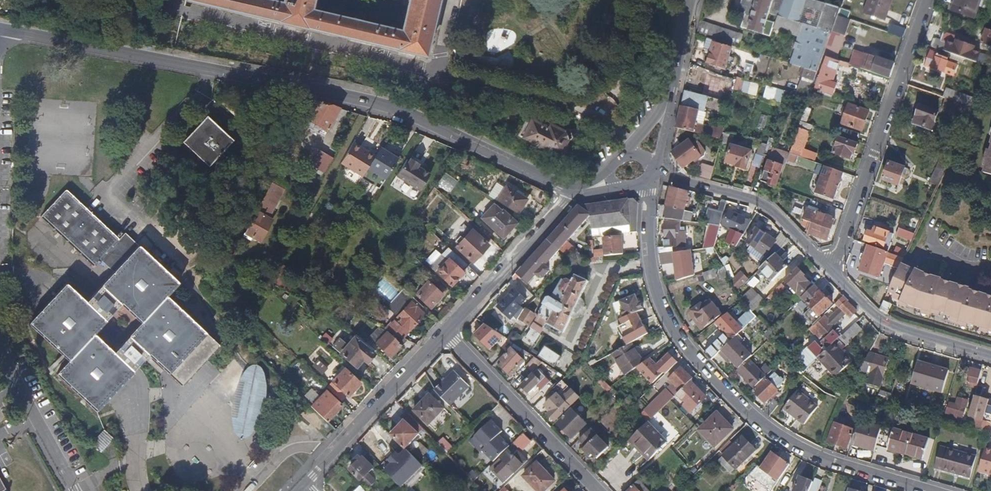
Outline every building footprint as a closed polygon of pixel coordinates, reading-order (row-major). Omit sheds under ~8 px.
[(401,31),(311,9),(313,0),(284,0),(284,2),(275,0),(200,0),(280,20),(281,21),(307,27),(307,25),(425,54),(438,0),(409,0),(401,31)] [(815,0),(743,0),(741,6),(748,8),(743,23),(742,27),(742,28),(746,29),(755,32),(763,34),(768,36),(769,36),(770,36),(771,34),(774,24),(775,23),(774,23),(768,20),(770,14),(771,13),(773,14),(777,16),(791,20),(802,23),(802,26),(801,29),(799,34),(796,42),(794,47),(792,46),(791,46),(790,46),(788,52),(785,60),(803,66),(811,68),(819,71),(823,59),(824,54),(826,49),(832,30),(837,17),(838,15),(840,8),(815,0)] [(849,0),(843,0),(842,4),(840,8),(838,15),(843,17),(849,0)] [(892,0),(869,0),(865,10),(864,13),(867,14),(868,13),(876,16),(885,19),(886,18),(889,8),(892,0)] [(979,2),(974,0),(956,0),(955,2),(954,6),(953,8),(953,9),(961,12),(973,16),(979,2)] [(845,34),(850,19),(843,17),(838,15),(837,17),(832,30),(845,34)] [(728,43),(731,32),(731,30),(726,28),(718,25),(712,24),(704,21),(700,20),(697,34),(714,39),(728,43)] [(903,38),(907,29),(892,24),(888,33),(903,38)] [(857,26),(855,33),(864,36),(867,29),(857,26)] [(986,28),(981,41),(990,44),(988,47),(990,48),(990,30),(986,28)] [(840,46),(845,34),(832,30),(826,49),(830,50),(838,53),(840,46)] [(958,42),(959,38),(945,32),(941,41),(936,39),(933,47),(952,54),(964,58),(969,59),(986,65),(990,67),(990,57),(973,51),(974,48),(958,42)] [(726,67),(733,46),(722,43),(716,41),(715,41),(712,51),(709,59),(718,62),(718,64),(726,67)] [(836,59),(838,53),(830,50),(826,49),(824,54),(826,55),(836,59)] [(945,71),(949,62),(947,61),(947,59),(947,58),(938,55),(938,53),(931,51),(931,52),(926,66),(932,68),(940,71),(944,72),(945,71)] [(890,78),(895,63),(866,53),(861,68),(871,71),(890,78)] [(962,62),(964,58),(952,54),(951,58),(962,62)] [(837,72),(840,65),(841,61),(836,59),(826,55),(820,75),(815,87),(816,88),(826,91),(827,91),(828,88),(831,80),(832,78),(834,71),(837,72)] [(812,88),(818,72),(811,69),(805,85),(812,88)] [(741,89),(745,77),(738,75),(738,77),(737,78),(735,88),(741,89)] [(723,96),(725,88),(699,82),(697,90),(709,93),(723,96)] [(761,97),(779,102),(783,90),(765,85),(761,97)] [(731,101),(734,93),(734,90),(725,88),(723,96),(722,99),(731,101)] [(792,98),(794,92),(789,90),(785,89),(777,115),(782,116),(783,115),(786,106),(789,98),(792,98)] [(957,102),(961,94),(947,89),(946,89),(943,97),(950,100),(957,102)] [(697,118),(698,115),(698,109),(705,110),(709,95),(701,93),(693,92),(687,90),(685,90),(683,98),(678,116),(676,127),(677,127),(684,129),(684,127),(687,127),(692,128),(694,129),(694,131),(706,134),(716,136),(718,127),(696,122),(697,118)] [(974,108),(978,100),(961,94),(957,102),(960,103),(965,105),(974,108)] [(324,137),(339,108),(315,100),(302,125),(307,129),(324,137)] [(974,108),(965,105),(960,103),(957,102),(950,100),(947,109),(970,117),(974,108)] [(862,130),(869,111),(869,110),(865,109),(858,106),(849,104),(848,109),(845,116),(843,121),(843,123),(848,125),(862,130)] [(932,129),(938,111),(927,107),(920,105),(917,114),(920,115),(917,124),(932,129)] [(807,122),(812,108),(806,106),(801,120),(807,122)] [(208,166),(233,140),(207,115),(182,141),(208,166)] [(573,137),(570,131),(569,130),(568,129),(566,130),(564,131),(550,123),(549,125),(543,123),(542,124),(529,117),(520,134),(532,141),(533,143),(539,146),(541,145),(559,155),(568,140),(569,140),(570,140),(571,139),(572,139),(573,137)] [(804,149),(813,124),(807,122),(801,120),(796,135),(790,152),(801,156),(804,149)] [(299,145),(307,129),(302,125),(293,142),(299,145)] [(771,155),(777,138),(770,136),(764,153),(771,155)] [(339,148),(330,144),(331,141),(324,137),(318,147),(334,157),(339,148)] [(855,153),(858,143),(852,141),(846,139),(840,137),(839,138),(834,152),(839,154),(851,158),(853,153),(855,153)] [(701,154),(699,152),(693,143),(689,138),(672,151),(675,155),(684,167),(701,154)] [(703,149),(696,140),(693,143),(699,152),(703,149)] [(362,176),(375,156),(352,142),(340,163),(362,176)] [(750,161),(753,152),(753,150),(743,147),(737,145),(732,144),(728,161),(737,163),(737,165),(742,167),(746,168),(748,168),(750,161)] [(326,172),(334,157),(318,147),(309,162),(326,172)] [(379,188),(398,158),(380,148),(375,156),(362,176),(361,178),(379,188)] [(814,161),(816,153),(808,151),(806,158),(814,161)] [(939,184),(947,166),(951,157),(943,154),(931,180),(939,184)] [(900,165),(902,160),(893,157),(891,162),(900,165)] [(407,183),(417,167),(419,164),(411,158),(409,160),(407,159),(396,176),(407,183)] [(777,185),(784,164),(776,162),(770,160),(766,169),(763,178),(763,179),(769,182),(769,184),(774,186),(776,185),(777,185)] [(326,172),(309,162),(307,166),(324,175),(326,172)] [(899,185),(906,167),(900,165),(891,162),(890,163),(886,172),(884,180),(888,181),(899,185)] [(710,179),(713,168),(705,166),(702,165),(701,166),(698,176),(710,179)] [(834,199),(844,172),(830,167),(825,165),(816,193),(834,199)] [(419,191),(430,174),(423,170),(417,167),(407,183),(419,191)] [(903,187),(909,169),(906,167),(899,185),(903,187)] [(277,200),(283,189),(271,182),(260,204),(272,210),(274,207),(271,205),(274,199),(277,200)] [(527,199),(517,193),(507,186),(498,201),(518,214),(527,199)] [(686,207),(688,197),(690,192),(672,187),(667,206),(685,210),(686,207)] [(68,361),(56,374),(96,412),(134,373),(133,371),(148,355),(181,386),(207,360),(220,345),(167,296),(179,283),(143,248),(142,248),(125,232),(119,239),(83,206),(66,190),(41,216),(53,227),(95,265),(101,259),(113,246),(128,259),(141,271),(144,274),(131,287),(104,316),(91,305),(67,282),(29,323),(65,357),(66,358),(68,361)] [(528,196),(518,190),(517,193),(527,199),(528,196)] [(635,232),(637,210),(638,202),(634,198),(622,200),(590,205),(590,211),(591,215),(593,236),(616,234),(635,232)] [(260,241),(271,220),(268,218),(272,210),(260,204),(244,233),(260,241)] [(508,227),(514,220),(502,209),(500,211),(493,204),(480,218),(503,238),(511,229),(508,227)] [(590,211),(590,205),(579,206),(591,215),(590,211)] [(692,221),(694,212),(685,210),(667,206),(660,205),(659,218),(692,221)] [(572,234),(589,215),(591,215),(579,206),(562,225),(572,234)] [(721,225),(724,212),(708,207),(704,223),(713,224),(721,225)] [(829,239),(836,218),(822,213),(818,211),(808,208),(804,219),(810,222),(812,223),(809,231),(809,233),(819,236),(829,239)] [(735,250),(752,221),(739,215),(732,212),(729,211),(723,226),(738,232),(730,247),(735,250)] [(511,229),(516,222),(514,220),(508,227),(511,229)] [(680,233),(680,228),(682,227),(681,225),(677,225),(677,222),(666,222),(667,238),(665,241),(666,248),(673,247),(678,247),(678,240),(675,237),(675,233),(680,233)] [(718,237),(720,227),(721,225),(713,224),(710,239),(717,241),(718,237)] [(559,250),(572,234),(562,225),(548,240),(559,250)] [(891,241),(892,239),(894,233),(883,229),(876,227),(875,229),(873,232),(871,232),(870,231),(869,231),(866,240),(874,243),(883,246),(883,248),(888,250),(890,250),(892,243),(892,242),(891,241)] [(913,240),(917,232),(910,230),(906,228),(902,227),(900,227),(899,230),(897,235),(909,239),(913,240)] [(777,240),(758,228),(748,242),(756,248),(757,247),(767,254),(775,244),(777,240)] [(472,261),(487,245),(471,230),(463,238),(460,235),(455,241),(458,244),(456,246),(471,261),(472,261)] [(624,254),(622,236),(604,238),(606,256),(624,254)] [(547,268),(544,266),(545,264),(559,250),(548,240),(524,267),(523,267),(517,272),(520,276),(528,283),(536,275),(539,277),(540,278),(543,277),(545,275),(548,272),(547,268)] [(770,259),(776,253),(781,248),(775,244),(767,254),(766,257),(770,259)] [(141,271),(128,259),(113,246),(101,259),(131,287),(144,274),(141,271)] [(471,261),(456,246),(452,250),(453,252),(468,265),(471,261)] [(880,278),(888,253),(868,246),(865,256),(863,260),(859,271),(864,273),(880,278)] [(905,257),(908,251),(897,246),(894,253),(905,257)] [(448,258),(453,252),(452,250),(448,247),(441,254),(447,259),(448,258)] [(729,257),(724,247),(718,249),(723,260),(728,258),(729,257)] [(575,254),(569,248),(564,254),(569,260),(575,254)] [(236,267),(243,254),(235,250),(228,263),(236,267)] [(679,278),(699,276),(696,250),(676,252),(679,278)] [(468,265),(453,252),(448,258),(462,270),(468,265)] [(675,263),(674,253),(659,255),(661,265),(675,263)] [(789,266),(776,253),(770,259),(761,268),(773,281),(789,266)] [(450,286),(462,272),(462,270),(448,258),(447,259),(434,272),(450,286)] [(434,270),(427,263),(425,264),(424,267),(432,273),(434,270)] [(977,293),(976,293),(976,295),(971,293),(969,293),(968,299),(967,299),(961,297),(965,288),(964,287),(946,282),(943,290),(938,288),(940,283),(934,280),(935,278),(921,272),(920,274),(913,271),(910,277),(905,275),(909,267),(902,263),(889,290),(901,296),(899,300),(917,309),(918,309),(931,313),(932,309),(946,313),(945,316),(961,321),(961,322),(989,331),(990,330),(990,297),(977,293)] [(432,273),(424,267),(422,265),(419,269),(435,283),(438,280),(432,273)] [(725,267),(725,266),(704,273),(706,280),(721,275),(722,278),(729,276),(725,267)] [(815,286),(805,277),(806,275),(799,268),(786,281),(803,298),(815,286)] [(731,280),(738,290),(751,280),(743,270),(731,280)] [(564,332),(589,281),(575,275),(572,281),(568,279),(566,280),(562,278),(553,297),(547,298),(540,312),(541,313),(537,319),(564,332)] [(429,308),(442,294),(428,281),(415,294),(429,308)] [(772,299),(785,287),(782,283),(768,296),(772,299)] [(833,304),(815,285),(815,286),(803,298),(813,308),(820,316),(833,304)] [(764,299),(752,287),(741,297),(743,301),(751,310),(752,312),(764,299)] [(511,320),(529,301),(515,289),(497,308),(511,320)] [(858,311),(847,301),(848,300),(844,295),(837,302),(841,306),(841,307),(846,313),(851,318),(858,311)] [(647,319),(640,301),(639,302),(636,296),(619,302),(625,318),(632,315),(637,328),(647,324),(645,320),(647,319)] [(889,313),(894,303),(886,299),(881,309),(885,311),(889,313)] [(723,314),(712,300),(705,305),(703,303),(693,311),(706,327),(723,314)] [(408,331),(424,313),(411,301),(395,318),(408,331)] [(846,313),(841,307),(827,321),(832,326),(846,313)] [(532,322),(536,313),(526,308),(521,317),(531,322),(532,322)] [(821,318),(820,316),(813,308),(805,316),(814,325),(821,318)] [(746,327),(756,317),(752,312),(751,310),(748,312),(740,320),(746,327)] [(706,327),(693,311),(690,313),(703,330),(706,327)] [(637,328),(632,315),(625,318),(630,331),(637,328)] [(827,321),(824,318),(823,318),(821,318),(814,325),(809,330),(814,335),(818,331),(827,340),(836,331),(832,326),(827,321)] [(851,340),(863,329),(856,322),(844,333),(851,340)] [(503,338),(504,336),(486,324),(476,335),(490,350),(503,338)] [(736,336),(730,329),(727,333),(733,339),(736,336)] [(768,341),(774,335),(770,330),(764,336),(768,341)] [(391,357),(408,340),(390,331),(389,332),(387,331),(376,343),(391,357)] [(712,360),(729,343),(733,339),(727,333),(705,352),(712,360)] [(745,359),(735,348),(744,340),(739,334),(736,336),(733,339),(729,343),(731,345),(724,352),(726,354),(729,358),(732,361),(737,366),(745,359)] [(374,353),(354,336),(347,344),(339,337),(332,345),(355,365),(362,358),(366,361),(374,353)] [(834,382),(857,359),(838,340),(814,363),(834,382)] [(644,362),(632,343),(613,354),(626,375),(638,367),(644,362)] [(716,364),(726,354),(724,352),(731,345),(729,343),(712,360),(716,364)] [(522,348),(516,344),(512,349),(513,350),(517,353),(522,348)] [(558,366),(565,355),(548,346),(542,357),(558,366)] [(512,376),(525,362),(517,353),(513,350),(499,363),(512,376)] [(880,387),(889,358),(869,352),(859,370),(868,373),(870,365),(872,365),(867,383),(880,387)] [(667,374),(678,363),(670,356),(663,364),(660,361),(657,364),(650,358),(644,362),(638,367),(654,383),(665,372),(667,374)] [(532,373),(543,362),(534,357),(525,366),(526,368),(532,373)] [(319,358),(313,365),(324,374),(330,368),(319,358)] [(765,378),(761,373),(748,360),(736,371),(754,389),(765,378)] [(933,390),(940,368),(918,362),(912,383),(933,390)] [(234,426),(237,433),(239,435),(242,437),(245,437),(247,437),(251,434),(254,430),(259,421),(263,414),(265,403),(266,393),(266,386),(265,373),(263,368),(260,365),(257,363),(251,365),(248,367),(245,370),(238,386),(235,394),(233,410),(233,416),(234,426)] [(299,369),(304,380),(311,377),(306,366),(299,369)] [(765,378),(771,372),(766,367),(761,373),(765,378)] [(977,384),(982,370),(972,367),(970,374),(969,377),(971,377),(969,381),(977,384)] [(360,382),(344,368),(342,371),(339,369),(334,374),(336,376),(331,381),(347,396),(360,382)] [(450,406),(470,386),(453,368),(434,388),(450,406)] [(521,385),(532,373),(526,368),(510,385),(516,391),(521,385)] [(691,381),(693,379),(682,368),(672,377),(674,380),(683,389),(691,381)] [(538,386),(546,377),(539,369),(522,386),(529,394),(538,386)] [(541,389),(550,381),(547,378),(546,377),(538,386),(541,389)] [(611,386),(603,378),(599,382),(608,391),(612,387),(611,386)] [(778,391),(779,390),(768,379),(754,392),(765,403),(771,397),(773,398),(779,392),(778,391)] [(683,389),(674,380),(673,382),(673,383),(673,384),(669,388),(676,395),(678,394),(683,389)] [(545,397),(556,387),(550,381),(541,389),(539,391),(545,397)] [(706,397),(691,381),(683,389),(678,394),(686,403),(684,405),(691,413),(706,397)] [(653,418),(671,400),(676,395),(669,388),(646,410),(653,418)] [(342,405),(326,390),(320,397),(313,403),(311,406),(326,421),(342,405)] [(640,402),(633,396),(630,398),(623,391),(619,395),(623,398),(633,409),(640,402)] [(892,402),(892,392),(881,391),(881,401),(892,402)] [(818,409),(796,392),(782,409),(803,426),(818,409)] [(571,407),(558,394),(546,405),(552,411),(549,414),(556,421),(571,407)] [(313,403),(320,397),(318,395),(312,402),(313,403)] [(429,426),(445,409),(431,395),(414,411),(429,426)] [(982,421),(988,399),(973,395),(967,416),(982,421)] [(359,405),(352,398),(346,405),(353,411),(359,405)] [(647,423),(633,409),(623,398),(619,402),(643,427),(647,423)] [(963,416),(967,401),(959,398),(957,405),(951,403),(950,403),(945,418),(955,421),(957,414),(963,416)] [(770,416),(780,404),(775,400),(765,412),(770,416)] [(424,430),(402,407),(398,402),(397,402),(391,408),(401,417),(406,421),(420,434),(424,430)] [(582,414),(576,407),(573,409),(580,417),(582,414)] [(587,424),(580,417),(573,409),(558,424),(572,438),(587,424)] [(733,429),(717,412),(699,429),(715,446),(733,429)] [(400,427),(406,421),(401,417),(396,423),(400,427)] [(510,446),(499,435),(503,432),(492,420),(476,436),(486,447),(482,450),(494,462),(510,446)] [(420,434),(406,421),(400,427),(393,435),(406,449),(413,441),(420,434)] [(875,452),(881,428),(860,421),(852,445),(875,452)] [(847,448),(854,429),(835,422),(829,442),(847,448)] [(586,447),(598,435),(592,428),(579,440),(586,447)] [(923,462),(930,439),(894,429),(887,451),(923,462)] [(101,452),(114,439),(104,430),(92,443),(101,452)] [(532,441),(524,433),(514,443),(522,451),(532,441)] [(671,449),(679,441),(672,433),(668,437),(663,433),(654,441),(662,450),(660,453),(663,456),(671,449)] [(636,451),(645,443),(637,434),(633,438),(635,440),(630,445),(636,451)] [(445,442),(439,435),(434,440),(440,446),(445,442)] [(597,458),(609,447),(598,435),(586,447),(584,449),(591,456),(594,454),(597,458)] [(688,447),(682,441),(686,437),(685,435),(679,441),(671,449),(679,456),(688,447)] [(486,447),(476,436),(470,442),(480,452),(482,450),(486,447)] [(736,470),(756,451),(743,437),(734,446),(730,441),(719,451),(724,455),(723,456),(724,457),(735,469),(736,470)] [(410,453),(418,445),(413,441),(406,449),(407,450),(410,453)] [(971,478),(977,456),(941,446),(935,467),(971,478)] [(985,449),(979,472),(990,475),(990,450),(985,449)] [(423,466),(410,453),(407,450),(400,457),(398,454),(390,461),(393,464),(386,471),(402,487),(423,466)] [(515,472),(528,460),(520,452),(516,456),(510,450),(502,458),(506,462),(503,465),(509,471),(512,469),(515,472)] [(790,465),(771,452),(749,475),(771,490),(772,490),(790,465)] [(383,468),(371,456),(368,459),(365,457),(363,459),(360,456),(355,461),(357,462),(350,469),(362,481),(375,467),(380,472),(383,468)] [(735,469),(724,457),(720,461),(731,473),(735,469)] [(538,464),(525,476),(530,481),(528,483),(532,487),(530,489),(533,490),(534,490),(537,488),(540,490),(550,490),(556,484),(554,482),(555,481),(538,464)] [(484,483),(478,477),(475,481),(479,487),(484,483)] [(814,482),(800,477),(794,490),(810,490),(814,482)] [(822,481),(815,479),(814,482),(810,490),(818,490),(822,481)] [(639,480),(639,481),(634,486),(633,487),(629,490),(650,490),(639,480)] [(669,485),(665,480),(657,488),(660,490),(664,490),(666,489),(669,485)] [(679,486),(673,481),(669,485),(666,489),(668,490),(674,490),(679,486)]
